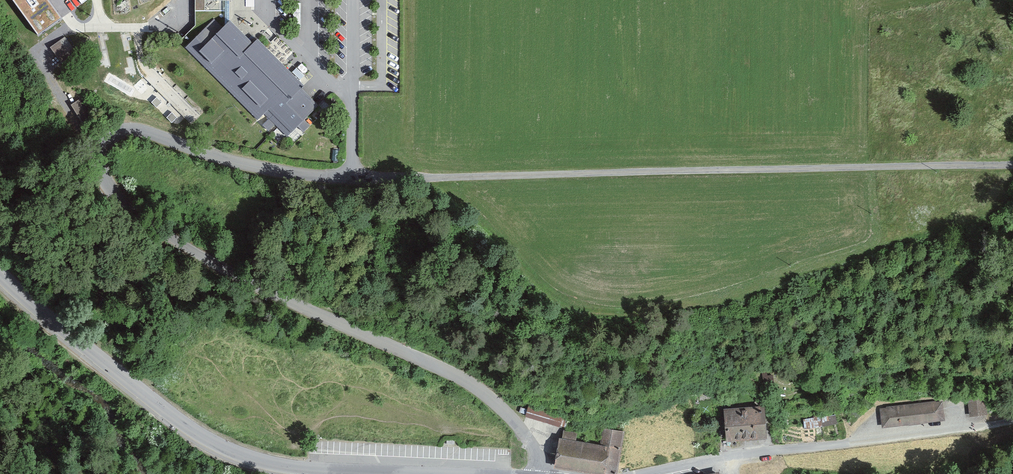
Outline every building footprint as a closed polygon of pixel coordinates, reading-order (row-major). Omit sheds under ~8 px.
[(48,0),(13,0),(37,35),(61,18),(48,0)] [(186,47),(217,17),(225,24),(225,1),(206,1),(206,0),(195,0),(195,26),(180,41),(186,47)] [(230,21),(230,1),(233,1),(233,0),(206,0),(206,1),(225,1),(225,24),(217,17),(186,47),(183,49),(268,134),(274,128),(286,139),(319,106),(302,89),(304,86),(257,40),(253,44),(249,40),(230,21)] [(64,37),(51,47),(61,62),(75,52),(64,37)] [(80,99),(71,105),(82,121),(91,115),(80,99)] [(985,398),(969,400),(971,417),(987,415),(985,398)] [(943,400),(880,407),(883,429),(945,422),(943,400)] [(765,404),(723,407),(725,441),(767,439),(765,404)] [(562,416),(530,406),(526,417),(559,427),(562,416)] [(826,424),(825,415),(804,418),(805,427),(826,424)] [(597,472),(608,473),(617,473),(624,431),(604,427),(601,444),(576,439),(577,432),(564,430),(562,437),(559,437),(554,465),(597,472)]
